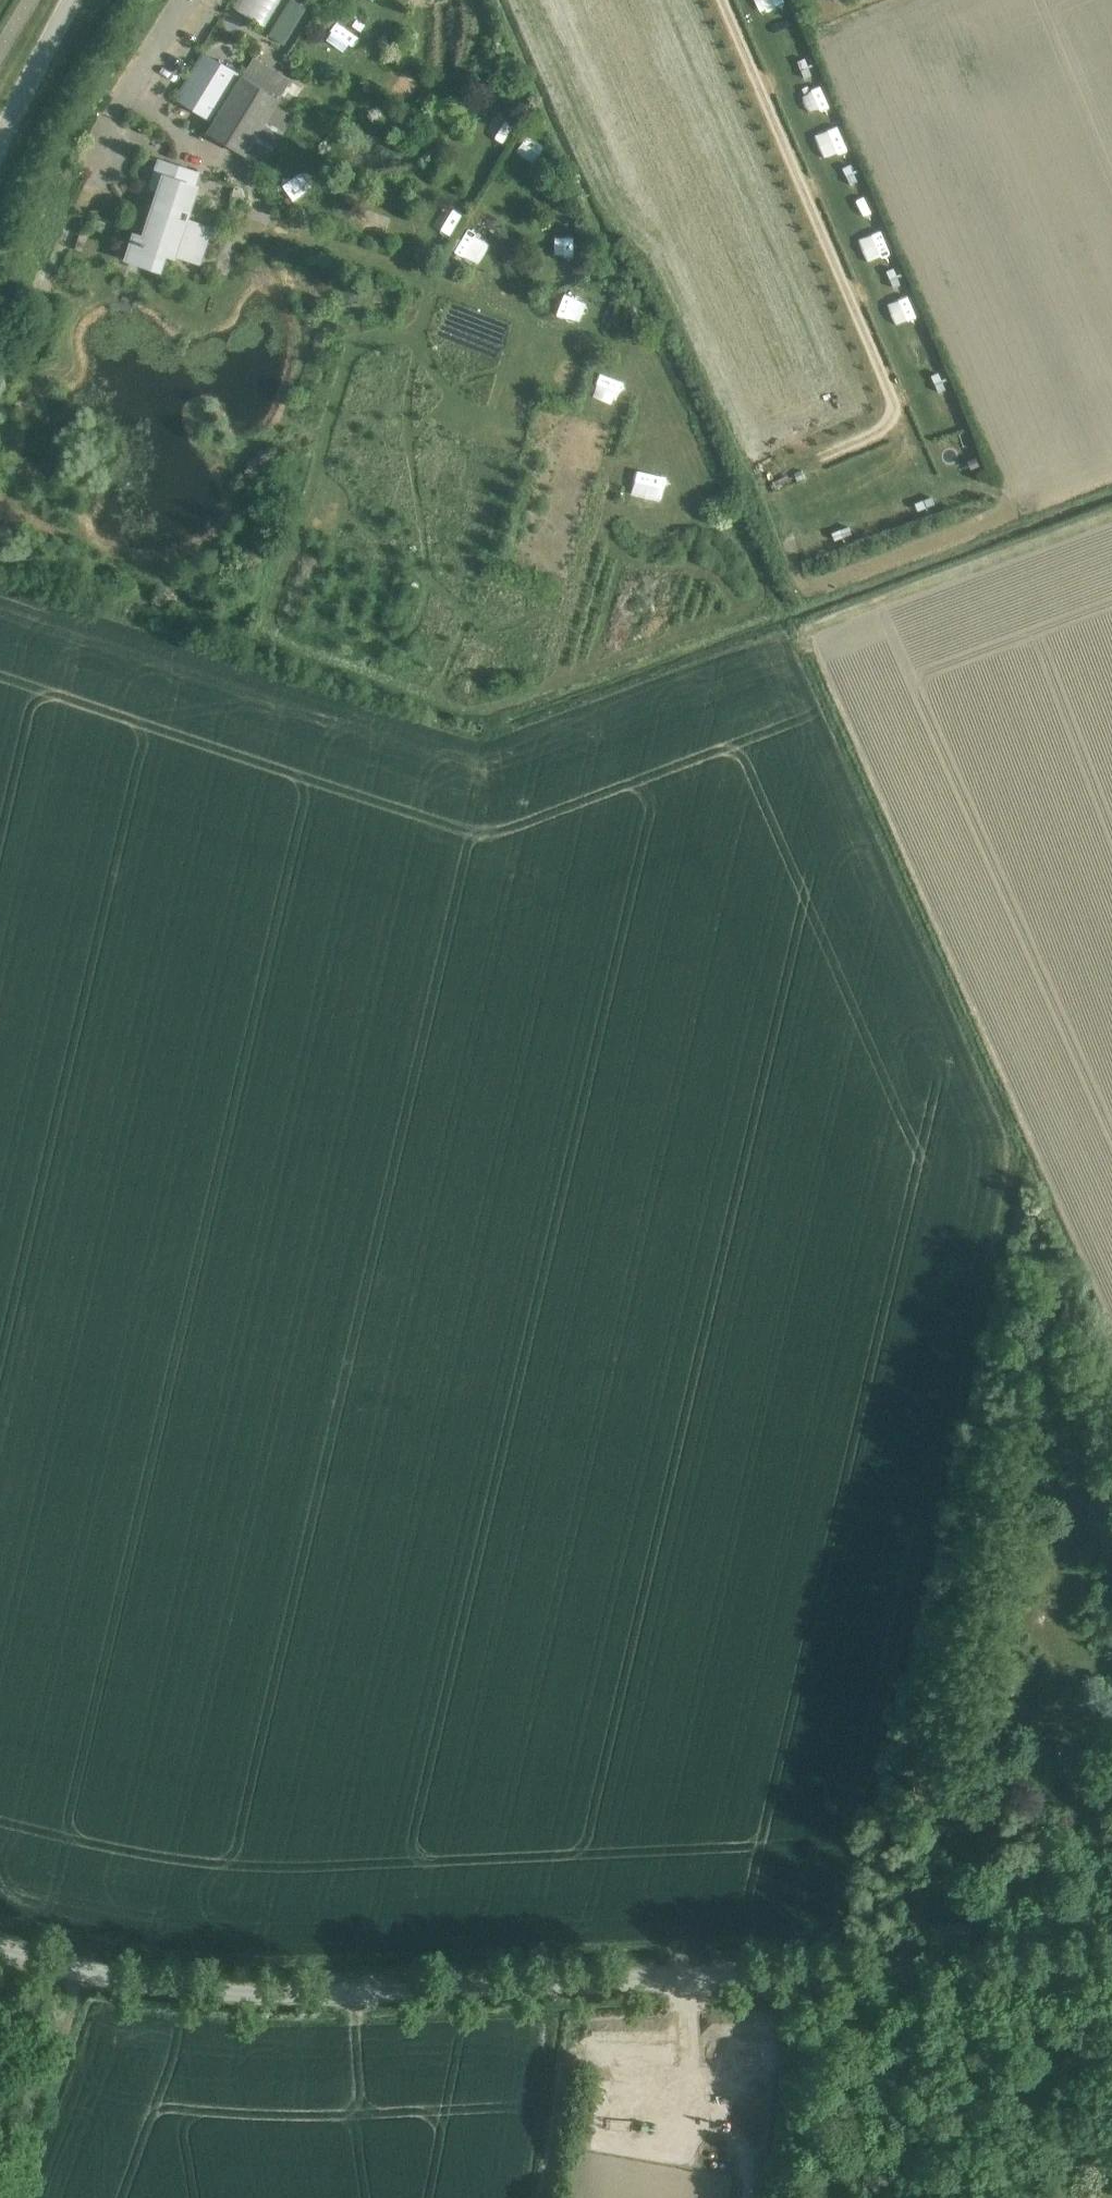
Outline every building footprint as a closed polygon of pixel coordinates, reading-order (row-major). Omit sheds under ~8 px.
[(176,101),(211,122),(238,78),(204,57),(176,101)] [(291,80),(254,58),(208,132),(245,155),(291,80)] [(196,187),(192,186),(196,173),(158,161),(149,188),(159,191),(143,239),(134,236),(126,261),(160,272),(165,255),(173,258),(174,256),(199,264),(210,228),(185,220),(196,187)]
